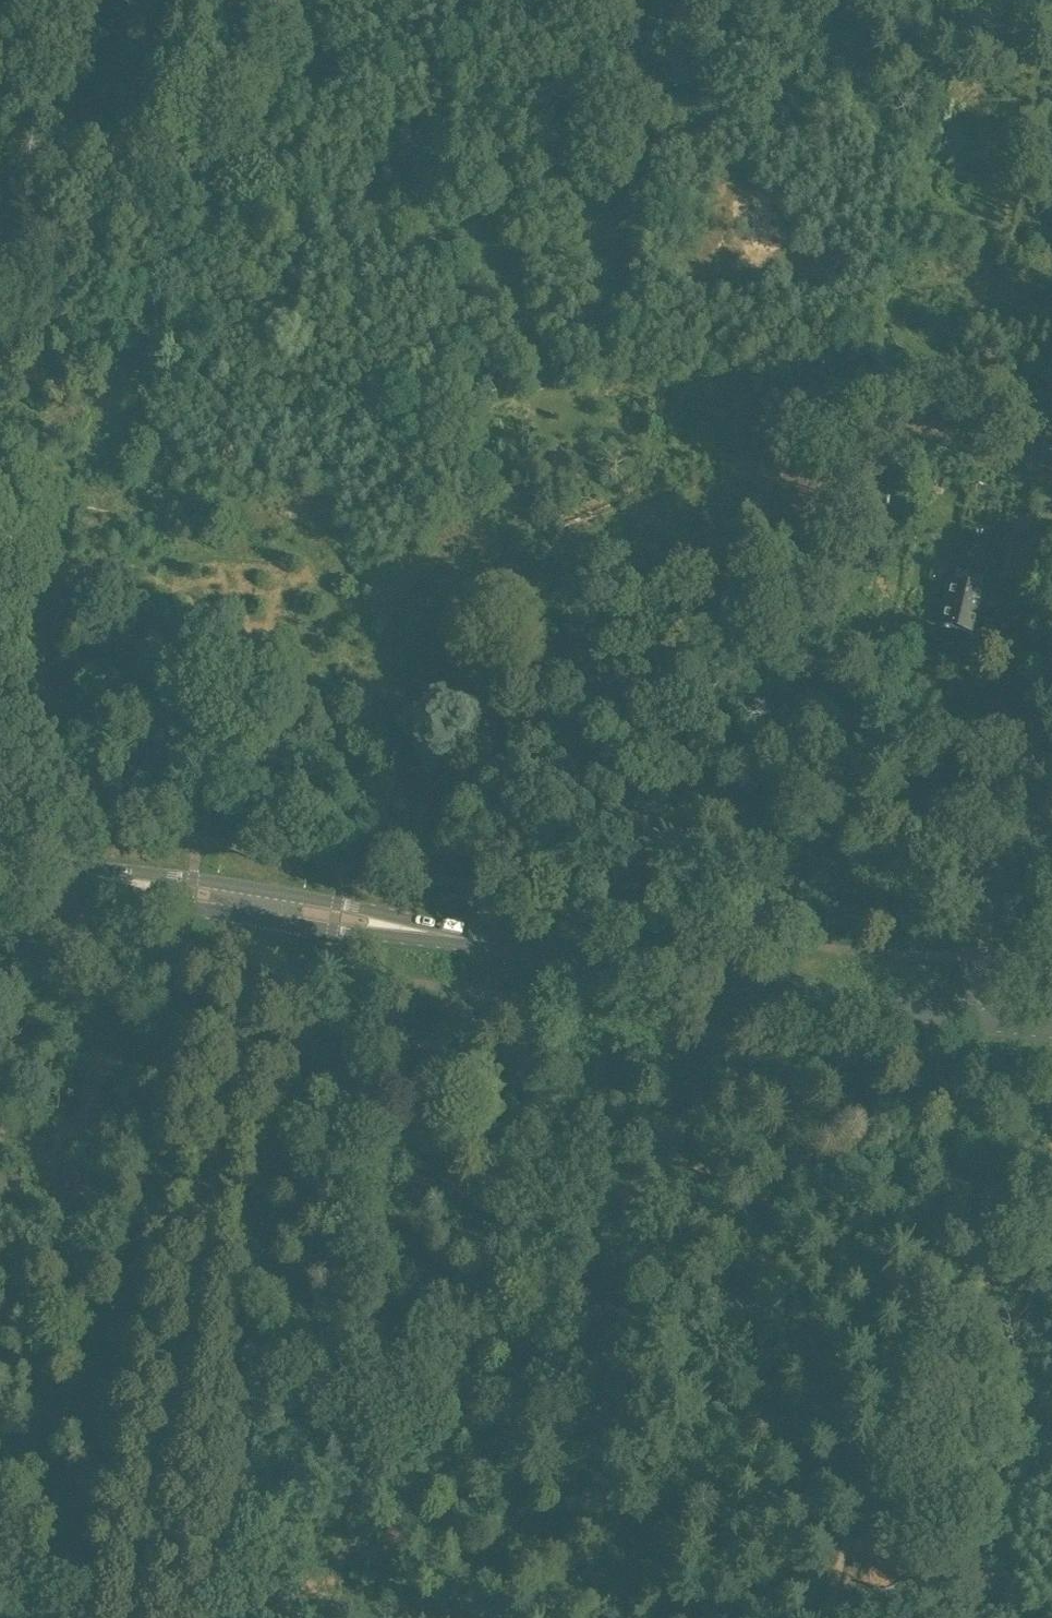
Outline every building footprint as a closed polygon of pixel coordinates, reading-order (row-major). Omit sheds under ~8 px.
[(1051,470),(1051,432),(1046,430),(1040,457),(1038,466),(1051,470)] [(982,590),(952,582),(941,625),(971,633),(982,590)]
